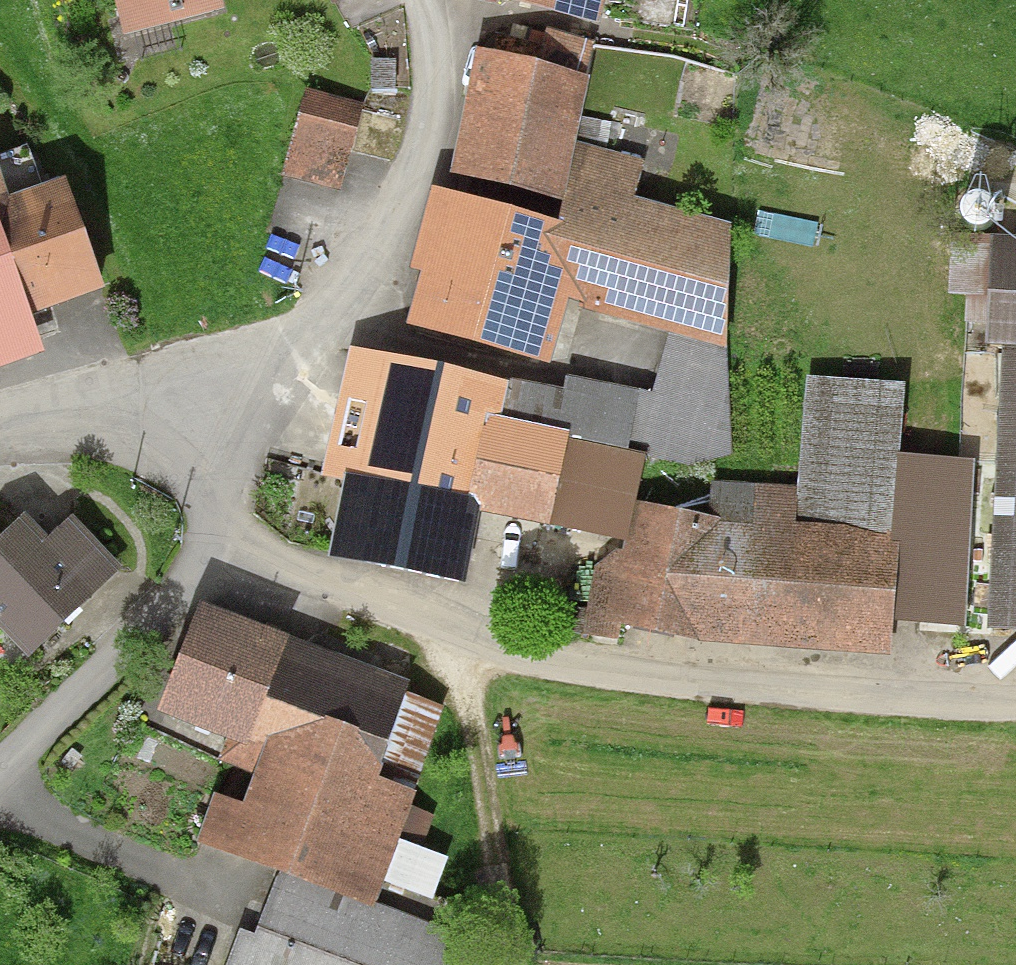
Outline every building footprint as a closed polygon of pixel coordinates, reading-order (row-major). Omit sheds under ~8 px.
[(211,9),(208,0),(118,0),(127,32),(211,9)] [(509,5),(570,18),(571,17),(592,22),(597,0),(510,0),(509,5)] [(578,86),(579,85),(586,52),(543,40),(541,54),(505,44),(503,52),(492,50),(477,119),(570,141),(573,126),(571,125),(578,86)] [(370,66),(370,92),(391,93),(392,67),(370,66)] [(281,179),(335,193),(358,114),(303,100),(281,179)] [(464,183),(463,187),(560,209),(572,156),(567,154),(570,141),(477,119),(464,183)] [(572,156),(560,209),(463,187),(458,204),(453,203),(417,327),(528,358),(528,356),(545,360),(561,302),(672,332),(653,397),(636,407),(574,394),(570,407),(496,390),(486,430),(562,443),(687,470),(728,459),(722,346),(726,240),(626,212),(636,174),(572,156)] [(21,316),(96,289),(63,194),(19,210),(9,178),(0,181),(0,349),(28,339),(21,316)] [(958,232),(959,232),(966,238),(974,240),(983,239),(991,235),(997,228),(999,219),(998,210),(993,202),(986,197),(978,194),(969,195),(961,200),(955,207),(953,215),(954,224),(958,232)] [(991,254),(991,244),(952,242),(949,299),(988,301),(986,346),(1004,347),(990,610),(1015,611),(1015,256),(991,254)] [(378,365),(364,426),(481,454),(486,430),(496,390),(378,365)] [(486,430),(481,454),(364,426),(335,561),(456,587),(471,512),(544,527),(562,443),(486,430)] [(962,483),(956,484),(951,488),(948,493),(947,499),(949,505),(952,509),(957,512),(963,514),(968,512),(973,509),(977,504),(978,498),(976,492),(973,487),(968,484),(962,483)] [(888,546),(790,539),(794,499),(714,494),(712,533),(636,518),(614,622),(694,638),(880,651),(888,546)] [(973,525),(973,524),(970,520),(965,516),(959,515),(953,516),(948,520),(945,525),(944,530),(945,536),(949,541),(954,544),(959,545),(965,544),(970,541),(973,536),(974,530),(973,525)] [(84,596),(109,572),(68,530),(43,554),(20,530),(0,549),(0,628),(26,655),(86,598),(84,596)] [(966,556),(966,555),(958,553),(949,554),(942,558),(936,565),(934,573),(935,582),(939,590),(946,595),(954,598),(962,597),(970,593),(976,586),(978,578),(977,569),(973,561),(966,556)] [(945,613),(944,613),(936,613),(929,617),(924,623),(921,631),(922,639),(925,646),(931,652),(939,655),(948,654),(955,650),(960,644),(963,636),(962,628),(959,621),(952,615),(945,613)] [(385,841),(400,801),(432,712),(279,651),(280,649),(203,619),(166,715),(228,739),(219,763),(264,780),(236,853),(363,900),(385,841)] [(393,849),(415,856),(425,829),(403,821),(393,849)] [(231,964),(440,964),(449,940),(282,877),(254,950),(239,944),(231,964)]
